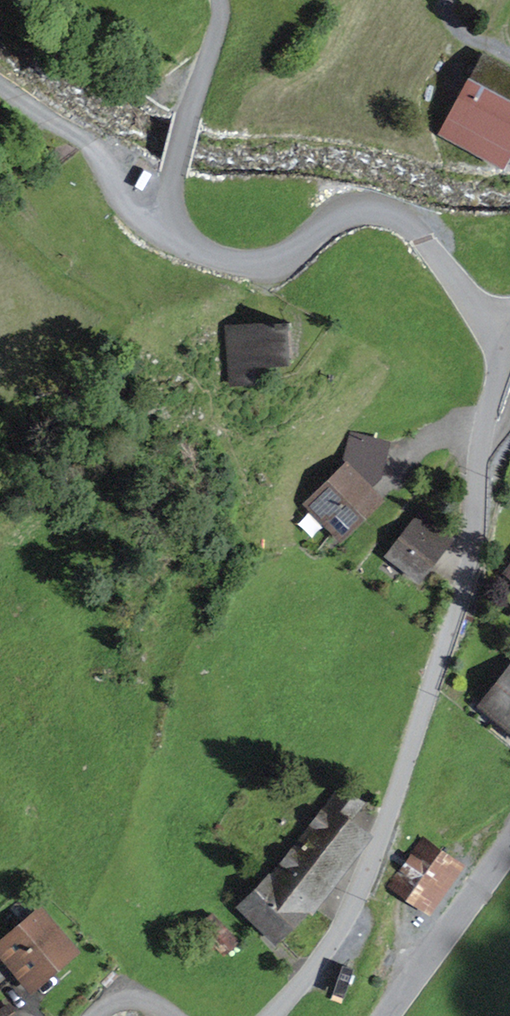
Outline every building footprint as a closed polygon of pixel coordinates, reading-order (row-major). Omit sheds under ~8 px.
[(487,60),(448,132),(505,163),(509,153),(509,72),(487,60)] [(282,366),(282,327),(236,327),(236,384),(257,384),(257,366),(282,366)] [(370,460),(373,437),(355,435),(352,458),(370,460)] [(298,501),(327,537),(372,501),(342,465),(298,501)] [(412,513),(381,555),(414,580),(446,538),(412,513)] [(507,662),(469,707),(509,742),(509,665),(507,662)] [(284,938),(361,836),(313,800),(236,902),(284,938)] [(386,885),(422,914),(458,870),(423,840),(386,885)] [(0,934),(0,958),(23,986),(69,948),(34,906),(0,934)]
